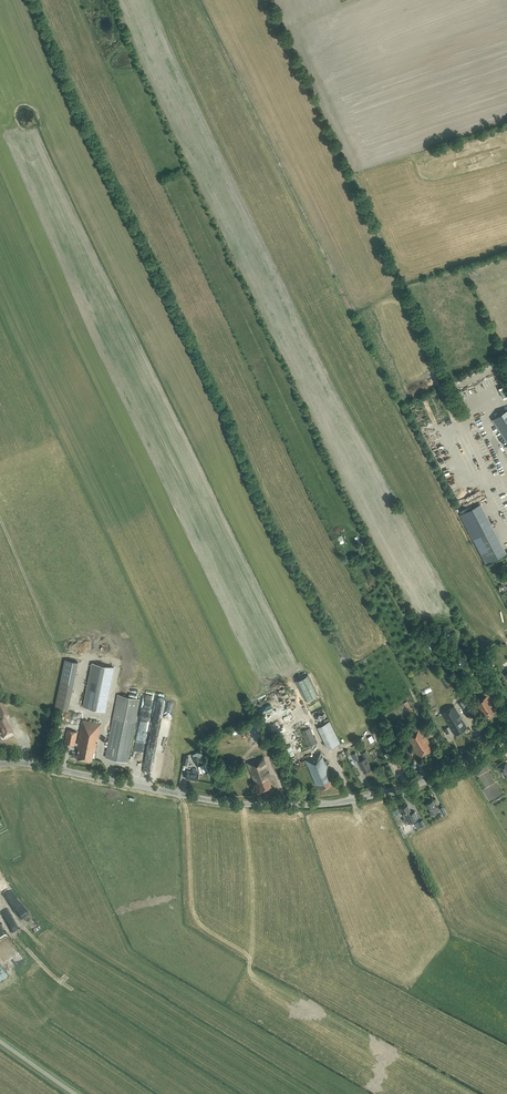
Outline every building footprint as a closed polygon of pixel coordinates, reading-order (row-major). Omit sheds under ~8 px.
[(465,376),(459,378),(461,385),(467,383),(465,376)] [(491,418),(506,443),(506,409),(491,418)] [(450,489),(452,494),(463,489),(460,484),(450,489)] [(488,504),(490,508),(497,504),(496,502),(502,499),(498,491),(497,491),(494,487),(492,488),(493,490),(490,492),(492,496),(490,497),(492,501),(488,504)] [(467,504),(472,502),(469,494),(467,495),(466,492),(463,492),(467,504)] [(483,508),(462,518),(486,563),(506,552),(483,508)] [(470,654),(477,650),(474,646),(473,647),(465,632),(461,634),(469,649),(468,649),(470,654)] [(65,659),(55,708),(68,711),(78,662),(65,659)] [(83,706),(105,711),(114,667),(92,663),(83,706)] [(308,674),(295,681),(305,701),(318,694),(308,674)] [(145,691),(137,749),(147,751),(155,693),(145,691)] [(291,691),(279,693),(279,698),(277,698),(277,700),(292,697),(291,691)] [(485,697),(475,702),(484,717),(496,711),(490,701),(494,699),(489,691),(483,694),(485,697)] [(105,757),(127,761),(139,698),(118,694),(105,757)] [(262,705),(266,711),(273,708),(270,704),(276,701),(274,697),(262,705)] [(283,713),(291,706),(294,709),(298,705),(295,702),(293,704),(289,700),(279,709),(283,713)] [(471,700),(467,702),(467,703),(465,704),(468,710),(471,709),(474,716),(478,714),(471,700)] [(467,727),(454,705),(441,713),(455,735),(467,727)] [(294,711),(281,718),(284,723),(297,716),(294,711)] [(4,738),(12,734),(6,720),(0,723),(0,731),(4,738)] [(77,757),(91,760),(93,752),(95,752),(97,742),(95,742),(96,737),(98,738),(101,724),(82,720),(78,743),(75,742),(77,732),(67,730),(65,743),(74,745),(77,745),(76,748),(79,749),(77,757)] [(329,721),(327,722),(317,727),(328,749),(340,743),(329,721)] [(433,748),(419,726),(405,734),(415,749),(412,751),(410,749),(408,751),(411,755),(416,752),(419,756),(433,748)] [(301,731),(308,746),(316,742),(310,727),(301,731)] [(25,737),(25,738),(22,740),(24,745),(31,743),(28,736),(25,737)] [(201,763),(201,762),(205,761),(200,750),(196,752),(198,756),(193,758),(196,765),(201,763)] [(358,761),(364,772),(371,769),(366,758),(369,756),(366,750),(361,753),(364,758),(358,761)] [(320,753),(310,757),(305,759),(316,785),(317,784),(319,789),(332,783),(330,779),(332,778),(320,753)] [(261,790),(271,786),(268,777),(271,776),(263,756),(247,763),(254,782),(257,781),(261,790)] [(205,764),(198,767),(200,773),(208,770),(205,764)] [(187,770),(185,778),(197,781),(199,773),(196,772),(197,769),(193,768),(192,771),(187,770)] [(426,804),(432,814),(439,810),(437,806),(436,807),(432,800),(426,804)] [(400,809),(405,819),(411,816),(413,820),(418,818),(414,811),(411,813),(408,805),(400,809)] [(29,913),(15,894),(7,900),(21,919),(29,913)] [(11,936),(19,931),(8,912),(3,915),(4,917),(1,919),(11,936)]
